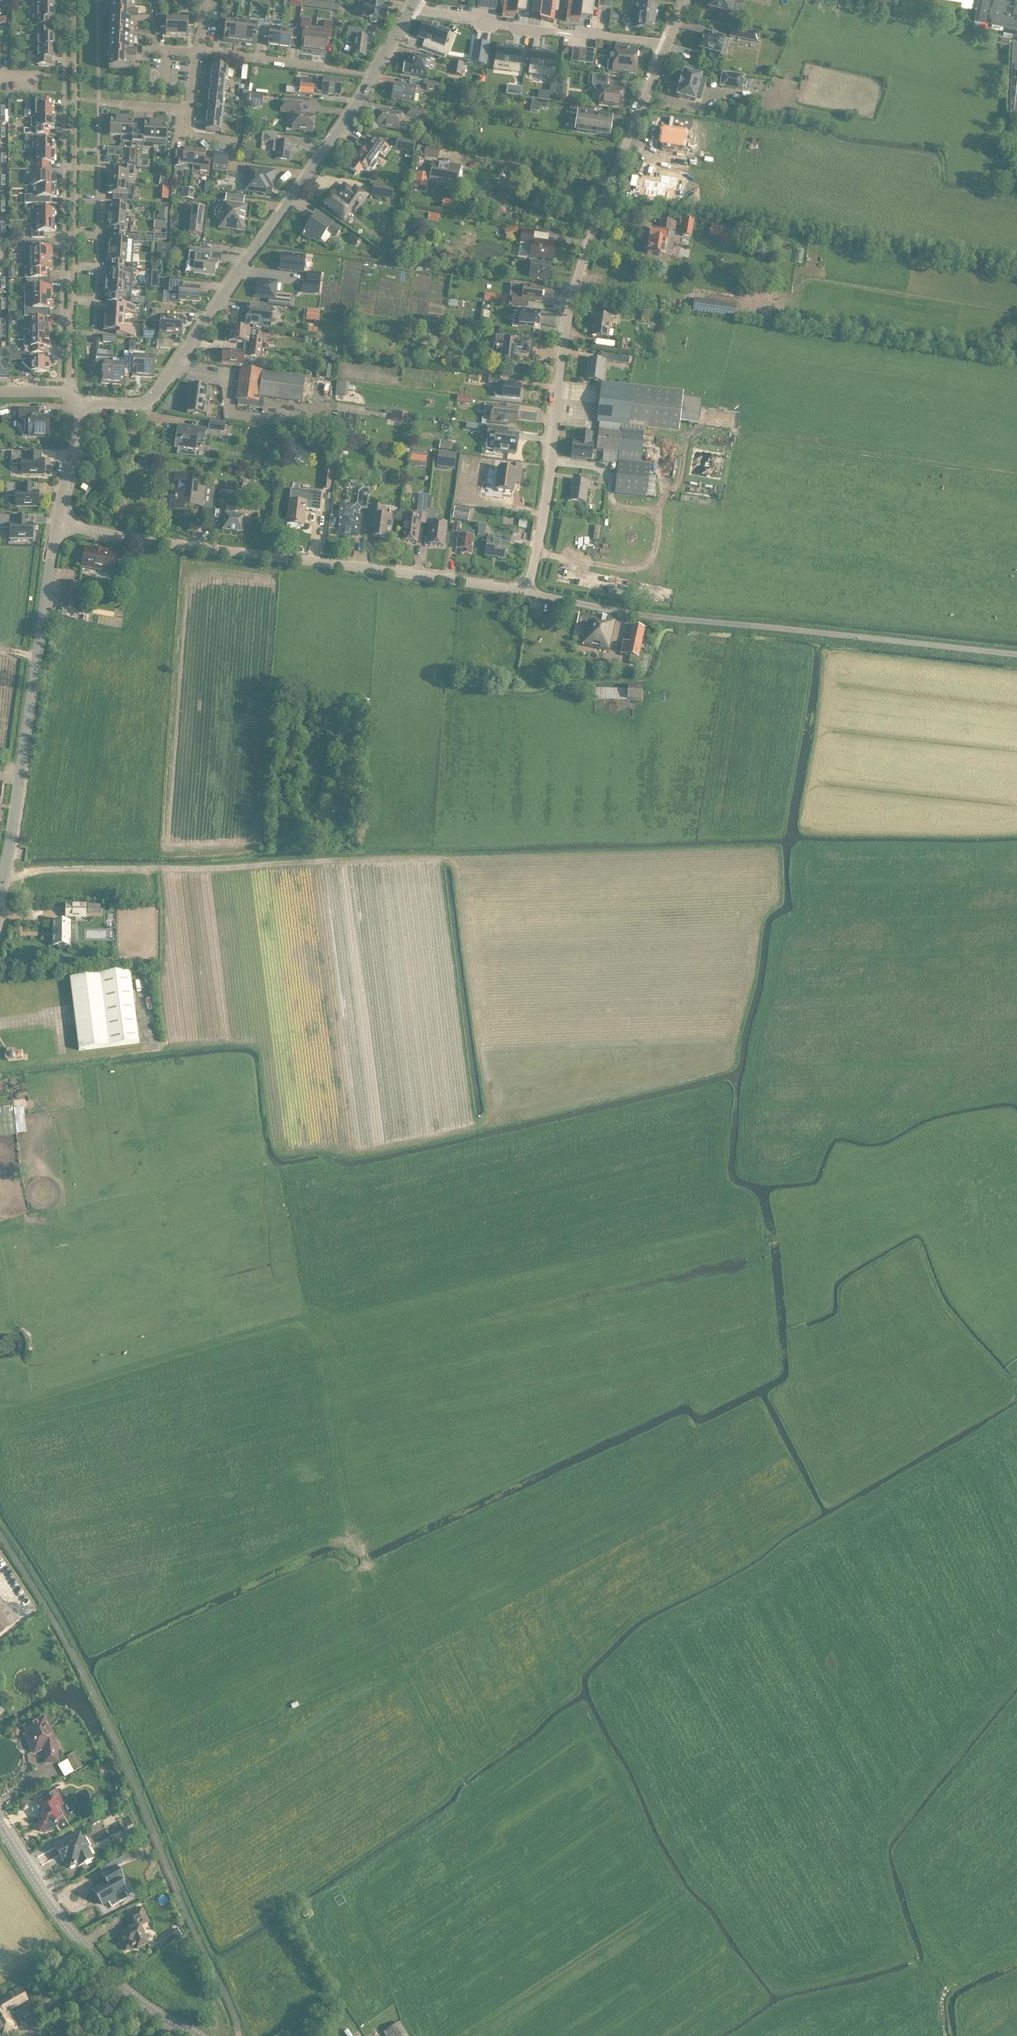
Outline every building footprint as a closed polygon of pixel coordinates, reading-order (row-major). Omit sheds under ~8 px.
[(362,17),(366,17),(366,18),(370,18),(370,19),(370,20),(371,21),(372,22),(373,22),(375,22),(376,22),(377,21),(377,20),(378,20),(381,20),(381,19),(385,20),(387,8),(382,7),(383,1),(377,0),(369,0),(368,5),(363,5),(362,17)] [(477,8),(495,10),(496,0),(478,0),(477,8)] [(500,5),(503,5),(502,16),(502,15),(514,17),(515,10),(525,11),(527,0),(500,0),(500,5)] [(558,0),(533,0),(531,12),(541,13),(540,20),(553,21),(552,22),(553,22),(554,12),(557,12),(559,0),(558,0)] [(582,0),(565,0),(564,10),(567,10),(565,21),(566,21),(566,20),(578,22),(579,15),(592,16),(594,2),(582,0)] [(707,3),(709,3),(708,9),(728,14),(728,13),(733,14),(736,0),(708,0),(707,3)] [(1011,3),(1009,3),(1009,0),(978,0),(975,14),(974,17),(1004,23),(1003,28),(1016,31),(1016,0),(1015,0),(1014,4),(1011,3)] [(630,8),(630,14),(654,17),(656,4),(639,2),(639,9),(630,8)] [(137,14),(134,14),(134,4),(111,3),(111,16),(137,18),(137,14)] [(35,19),(35,25),(51,25),(51,19),(53,19),(53,7),(32,7),(32,19),(35,19)] [(176,35),(187,36),(188,26),(193,26),(194,14),(188,13),(188,19),(177,19),(176,35)] [(159,26),(159,27),(165,27),(165,35),(176,35),(177,19),(166,18),(166,14),(160,14),(160,18),(160,22),(159,26)] [(223,41),(234,42),(236,23),(225,21),(226,15),(220,14),(219,27),(224,28),(223,41)] [(654,17),(630,14),(626,14),(625,20),(630,21),(630,23),(634,28),(653,31),(654,17)] [(137,21),(137,18),(111,16),(110,30),(133,31),(134,21),(137,21)] [(234,42),(244,44),(248,18),(243,17),(242,23),(236,23),(234,42)] [(248,18),(244,44),(255,45),(257,36),(262,36),(265,20),(248,18)] [(302,36),(300,49),(312,51),(315,31),(307,30),(309,19),(301,18),(299,35),(302,36)] [(281,23),(265,20),(262,36),(268,37),(267,45),(278,46),(281,24),(281,23)] [(315,31),(312,51),(325,53),(327,39),(330,40),(332,22),(324,21),(322,32),(315,31)] [(425,43),(423,42),(422,47),(444,56),(447,47),(443,45),(448,32),(438,28),(438,27),(432,25),(431,26),(424,23),(418,37),(426,40),(425,43)] [(298,27),(292,26),(281,24),(278,46),(289,48),(291,38),(296,39),(298,27)] [(743,39),(745,29),(731,26),(729,36),(743,39)] [(345,43),(354,45),(353,55),(364,56),(366,45),(370,46),(371,38),(365,37),(366,30),(360,30),(348,28),(345,43)] [(36,36),(33,36),(33,47),(54,47),(54,36),(51,36),(51,30),(36,30),(36,36)] [(133,43),(133,31),(110,30),(110,42),(133,43)] [(717,59),(718,55),(725,57),(729,40),(703,33),(698,50),(710,53),(709,57),(717,59)] [(132,53),(133,43),(110,42),(109,56),(135,57),(136,53),(132,53)] [(474,42),(473,49),(479,50),(476,63),(485,64),(488,44),(474,42)] [(522,48),(512,47),(512,46),(505,45),(505,46),(496,45),(497,46),(494,64),(509,66),(508,71),(517,72),(520,49),(521,49),(522,48)] [(54,59),(54,47),(33,47),(33,59),(36,59),(36,65),(51,65),(51,59),(54,59)] [(615,47),(613,59),(636,62),(637,50),(621,48),(615,47)] [(586,49),(579,48),(577,62),(585,63),(586,49)] [(530,66),(529,73),(552,76),(553,69),(555,52),(547,51),(547,50),(540,49),(540,50),(532,49),(530,66)] [(594,50),(586,49),(585,63),(592,64),(594,50)] [(404,63),(402,73),(427,78),(428,71),(429,71),(430,67),(433,68),(434,62),(431,61),(432,57),(410,54),(409,60),(408,59),(407,64),(404,63)] [(135,57),(109,56),(108,70),(131,71),(132,61),(135,61),(135,57)] [(607,71),(634,74),(636,62),(613,59),(608,59),(607,71)] [(461,74),(463,63),(453,62),(451,73),(461,74)] [(210,76),(227,78),(228,67),(212,65),(210,76)] [(676,96),(694,101),(701,76),(683,71),(676,96)] [(742,89),(744,76),(722,73),(720,86),(742,89)] [(598,103),(621,106),(623,89),(606,87),(608,76),(592,74),(591,84),(596,91),(600,91),(598,103)] [(209,87),(225,88),(227,78),(210,76),(209,87)] [(318,93),(321,93),(340,95),(342,79),(317,76),(315,89),(318,93)] [(422,88),(394,83),(391,99),(412,102),(414,93),(421,94),(421,91),(436,94),(438,84),(423,82),(422,88)] [(298,94),(313,95),(314,87),(299,85),(298,94)] [(506,94),(520,95),(521,87),(507,85),(506,94)] [(209,87),(208,97),(224,99),(225,88),(209,87)] [(263,95),(250,94),(249,106),(262,108),(263,95)] [(223,110),(224,99),(208,97),(207,108),(223,110)] [(51,106),(51,100),(31,100),(31,107),(31,117),(53,117),(53,106),(51,106)] [(246,109),(247,102),(239,101),(238,108),(246,109)] [(292,130),(312,132),(314,115),(300,114),(301,103),(282,101),(280,112),(294,113),(292,130)] [(570,105),(569,113),(578,114),(576,130),(607,135),(608,131),(609,129),(610,127),(610,125),(609,123),(610,119),(592,116),(593,108),(570,105)] [(222,121),(223,110),(207,108),(206,119),(222,121)] [(406,115),(379,111),(376,126),(398,130),(399,121),(405,122),(406,118),(425,121),(427,112),(408,108),(406,115)] [(122,116),(110,115),(109,135),(120,136),(122,116)] [(132,130),(133,117),(122,116),(120,136),(120,141),(123,142),(131,143),(131,146),(137,147),(138,132),(138,130),(132,130)] [(33,134),(45,134),(48,134),(48,128),(54,128),(53,117),(31,117),(31,123),(31,134),(33,134)] [(138,132),(137,147),(148,147),(154,148),(154,145),(154,140),(155,120),(144,119),(143,133),(138,132)] [(221,132),(222,121),(206,119),(205,130),(221,132)] [(155,120),(154,140),(154,145),(165,146),(164,153),(170,153),(171,134),(166,134),(167,121),(155,120)] [(689,129),(669,126),(668,136),(659,135),(658,142),(657,142),(657,144),(656,151),(659,151),(658,157),(669,159),(670,153),(679,154),(682,136),(688,136),(689,129)] [(275,152),(275,159),(290,161),(290,153),(289,152),(289,150),(291,150),(292,143),(277,141),(278,133),(262,131),(261,140),(271,141),(274,141),(272,152),(275,152)] [(45,134),(33,134),(31,134),(24,134),(24,141),(36,141),(36,152),(54,152),(54,140),(45,140),(45,134)] [(359,158),(357,161),(355,160),(349,168),(357,174),(363,166),(367,169),(368,168),(372,169),(376,163),(374,160),(378,153),(384,157),(389,150),(372,137),(367,145),(368,146),(366,149),(364,148),(362,149),(360,148),(357,153),(359,155),(357,156),(359,158)] [(397,138),(395,148),(413,151),(415,142),(397,138)] [(424,146),(423,155),(424,155),(437,157),(439,149),(426,146),(424,146)] [(107,147),(106,156),(119,156),(120,148),(107,147)] [(175,150),(173,169),(191,171),(191,174),(192,166),(194,149),(183,148),(183,151),(175,150)] [(194,149),(192,166),(191,174),(208,176),(210,158),(204,157),(205,150),(194,149)] [(31,162),(31,169),(33,169),(45,169),(48,169),(48,163),(54,163),(54,152),(36,152),(36,156),(31,156),(31,162)] [(213,164),(227,166),(229,154),(215,152),(213,164)] [(432,161),(429,180),(456,185),(459,166),(432,161)] [(107,183),(127,184),(133,184),(134,167),(119,166),(115,166),(115,172),(108,172),(107,183)] [(271,188),(272,188),(274,171),(246,168),(245,178),(244,178),(244,179),(248,179),(246,190),(261,192),(261,193),(268,194),(268,193),(270,193),(271,188)] [(45,169),(33,169),(31,169),(31,186),(36,186),(54,186),(54,182),(56,182),(56,176),(54,176),(54,175),(48,175),(48,169),(45,169)] [(416,172),(413,189),(417,190),(417,187),(426,188),(428,175),(416,172)] [(643,180),(642,189),(644,189),(643,196),(663,199),(664,189),(674,190),(676,178),(660,176),(659,182),(643,180)] [(342,180),(337,187),(340,188),(338,191),(332,186),(324,197),(333,204),(331,207),(342,215),(350,204),(349,203),(353,198),(358,201),(365,191),(353,182),(350,186),(342,180)] [(133,197),(133,191),(133,184),(127,184),(107,183),(107,194),(118,194),(117,200),(119,200),(132,201),(132,202),(132,201),(138,202),(138,197),(133,197)] [(371,195),(391,198),(393,188),(373,185),(371,195)] [(54,190),(54,186),(36,186),(36,197),(33,197),(33,203),(45,203),(45,197),(54,197),(54,196),(56,196),(56,190),(54,190)] [(160,187),(160,199),(168,199),(168,187),(160,187)] [(181,196),(193,198),(194,189),(182,188),(181,196)] [(221,210),(218,228),(242,231),(246,205),(243,205),(244,196),(226,194),(224,202),(223,202),(222,210),(221,210)] [(451,201),(442,199),(440,207),(449,209),(451,201)] [(131,212),(132,202),(132,201),(119,200),(118,206),(108,205),(107,217),(125,218),(125,211),(131,212)] [(36,210),(36,220),(54,220),(54,209),(46,209),(45,203),(33,203),(33,210),(36,210)] [(201,236),(204,209),(191,207),(188,234),(201,236)] [(429,212),(427,219),(438,220),(438,213),(429,212)] [(311,238),(318,243),(327,230),(335,236),(339,230),(317,213),(302,234),(309,240),(311,238)] [(131,218),(125,218),(107,217),(106,228),(117,229),(116,234),(119,235),(129,235),(130,225),(131,218)] [(682,234),(690,235),(693,218),(684,217),(682,234)] [(44,238),(44,232),(54,232),(54,220),(36,220),(36,224),(31,224),(31,233),(31,238),(44,238)] [(165,221),(154,220),(153,229),(165,230),(165,221)] [(673,234),(675,222),(661,220),(659,231),(673,234)] [(708,235),(715,237),(717,224),(710,223),(708,235)] [(505,235),(518,232),(516,226),(503,228),(505,235)] [(529,257),(551,260),(553,243),(547,242),(548,234),(533,232),(521,230),(520,242),(531,244),(529,257)] [(649,237),(646,253),(670,257),(673,234),(659,231),(649,230),(648,237),(649,237)] [(731,230),(720,237),(727,247),(737,239),(731,230)] [(352,232),(347,238),(355,245),(360,238),(352,232)] [(106,251),(126,252),(132,252),(133,242),(137,242),(137,236),(129,235),(119,235),(119,241),(107,240),(106,251)] [(39,242),(24,242),(24,259),(32,259),(50,259),(50,256),(52,256),(52,248),(39,248),(39,242)] [(189,249),(187,261),(186,261),(185,271),(193,272),(193,273),(214,276),(215,268),(217,268),(218,260),(210,259),(211,252),(189,249)] [(131,262),(132,259),(132,252),(126,252),(106,251),(105,262),(117,262),(117,268),(132,269),(132,270),(136,270),(137,262),(131,262)] [(279,258),(277,257),(276,265),(278,266),(278,267),(302,270),(304,254),(280,251),(279,258)] [(32,259),(24,259),(24,278),(26,278),(28,278),(39,278),(46,278),(46,270),(49,270),(52,270),(52,262),(50,262),(50,259),(32,259)] [(531,261),(529,275),(549,277),(551,264),(531,261)] [(105,285),(123,286),(131,286),(132,270),(132,269),(117,268),(117,274),(106,273),(105,285)] [(321,274),(307,272),(306,280),(320,281),(321,274)] [(26,287),(24,287),(24,298),(32,298),(50,298),(50,295),(52,295),(52,287),(49,287),(45,287),(39,287),(39,278),(28,278),(26,278),(26,287)] [(183,279),(170,278),(168,302),(179,303),(179,301),(198,302),(199,287),(182,286),(183,279)] [(289,303),(290,293),(274,291),(275,280),(257,278),(257,284),(255,284),(254,295),(268,296),(267,300),(289,303)] [(302,280),(301,286),(306,287),(305,293),(318,294),(320,282),(302,280)] [(115,302),(130,303),(130,298),(131,286),(123,286),(105,285),(104,296),(115,297),(115,302)] [(515,285),(512,305),(527,307),(527,301),(541,302),(542,288),(523,286),(515,285)] [(484,294),(483,302),(494,303),(495,295),(484,294)] [(32,298),(24,298),(24,308),(24,317),(39,317),(39,309),(49,309),(52,309),(52,300),(50,300),(50,298),(32,298)] [(723,313),(731,314),(733,305),(694,299),(693,308),(723,313)] [(105,307),(104,318),(123,320),(123,312),(135,313),(135,306),(118,304),(117,308),(105,307)] [(261,326),(269,327),(272,308),(264,307),(247,305),(245,324),(261,326)] [(517,310),(516,318),(520,319),(519,327),(533,329),(534,324),(538,325),(539,313),(526,312),(526,309),(517,308),(517,310)] [(151,309),(150,321),(160,322),(159,334),(181,335),(182,317),(173,316),(173,317),(164,317),(164,310),(151,309)] [(592,335),(608,338),(610,317),(616,318),(617,311),(601,309),(600,315),(594,315),(592,335)] [(24,317),(23,317),(23,330),(30,330),(30,336),(48,336),(48,333),(50,333),(50,325),(45,325),(45,317),(39,317),(24,317)] [(122,328),(123,320),(104,318),(103,330),(116,331),(115,334),(133,336),(134,328),(122,328)] [(421,326),(420,334),(435,336),(436,328),(421,326)] [(229,327),(228,341),(244,342),(244,347),(262,349),(265,349),(265,348),(266,344),(263,343),(263,339),(257,338),(258,330),(250,330),(229,327)] [(30,336),(24,336),(24,353),(25,353),(38,353),(45,353),(45,347),(47,347),(50,347),(50,339),(48,339),(48,336),(30,336)] [(516,365),(516,358),(515,357),(516,351),(528,352),(530,340),(519,339),(519,340),(500,338),(491,337),(490,350),(490,351),(490,350),(494,350),(491,372),(501,373),(502,364),(516,365)] [(171,340),(156,339),(156,348),(170,349),(171,340)] [(223,349),(221,362),(242,365),(243,357),(261,359),(262,349),(244,347),(243,352),(223,349)] [(129,350),(129,355),(128,371),(132,371),(131,376),(142,377),(144,357),(144,351),(129,350)] [(388,352),(385,353),(380,355),(383,361),(390,358),(388,352)] [(25,359),(22,362),(30,371),(30,373),(48,373),(48,368),(50,368),(50,359),(38,360),(38,353),(25,353),(25,359)] [(604,361),(616,362),(617,356),(600,354),(599,360),(589,359),(587,372),(588,372),(587,380),(601,382),(604,361)] [(112,384),(113,357),(114,356),(96,355),(95,371),(101,371),(101,383),(112,384)] [(128,371),(129,355),(123,355),(123,358),(113,357),(112,384),(123,385),(124,372),(128,373),(128,371)] [(144,357),(142,377),(154,378),(155,358),(144,357)] [(323,366),(321,378),(330,379),(331,367),(323,366)] [(258,397),(261,372),(262,371),(240,368),(236,400),(238,400),(237,405),(262,409),(263,401),(258,401),(258,397)] [(261,372),(258,397),(302,403),(305,378),(261,372)] [(496,384),(494,395),(502,396),(502,397),(518,399),(520,386),(513,385),(514,383),(507,382),(507,385),(504,384),(500,384),(496,384)] [(187,390),(186,399),(188,399),(191,400),(205,402),(206,396),(209,396),(210,389),(205,388),(206,384),(197,383),(196,387),(193,386),(190,386),(189,391),(187,390)] [(599,399),(596,422),(599,422),(629,426),(629,425),(630,410),(631,403),(633,387),(600,383),(599,399)] [(630,410),(629,425),(643,427),(678,431),(679,422),(682,398),(682,392),(633,387),(631,403),(630,410)] [(456,402),(470,403),(471,396),(457,395),(456,402)] [(700,400),(682,398),(679,422),(697,424),(700,400)] [(186,399),(185,408),(187,408),(186,413),(206,416),(207,408),(208,402),(205,402),(191,400),(188,399),(186,399)] [(517,409),(493,406),(491,422),(515,425),(517,409)] [(38,409),(19,408),(18,419),(23,419),(22,436),(27,436),(27,437),(38,437),(39,435),(48,435),(48,419),(40,418),(38,416),(38,409)] [(407,413),(385,410),(385,413),(391,414),(390,417),(399,419),(398,421),(406,422),(407,413)] [(209,421),(208,429),(224,432),(225,424),(209,421)] [(598,430),(596,449),(603,450),(617,451),(618,451),(617,461),(618,461),(614,494),(646,497),(646,496),(648,477),(650,464),(641,463),(641,464),(640,464),(640,454),(643,434),(643,427),(629,425),(629,426),(599,422),(598,430)] [(177,426),(175,441),(178,441),(177,448),(180,449),(179,455),(176,454),(176,455),(194,457),(196,444),(204,445),(205,433),(206,431),(206,429),(178,425),(177,426)] [(506,430),(488,428),(486,439),(485,450),(515,454),(517,439),(505,437),(506,430)] [(571,457),(591,460),(592,444),(590,444),(591,433),(579,432),(577,442),(573,442),(571,457)] [(441,440),(440,448),(450,450),(451,441),(441,440)] [(401,453),(402,455),(406,456),(408,454),(409,451),(407,448),(404,447),(401,449),(401,453)] [(265,449),(263,466),(273,467),(276,451),(265,449)] [(409,459),(426,461),(427,452),(411,450),(409,459)] [(436,464),(454,467),(456,453),(438,451),(436,464)] [(12,453),(12,464),(21,464),(21,475),(43,475),(43,473),(45,473),(45,465),(43,465),(43,459),(40,459),(40,453),(12,453)] [(498,469),(495,490),(511,492),(513,478),(519,479),(521,467),(510,465),(510,470),(498,469)] [(322,476),(321,488),(329,489),(330,477),(331,467),(323,466),(322,476)] [(175,490),(173,510),(183,511),(184,506),(202,509),(202,508),(211,509),(215,487),(205,485),(192,484),(193,476),(174,473),(173,481),(186,483),(185,491),(175,490)] [(590,483),(598,484),(599,478),(579,475),(578,481),(572,480),(570,500),(585,503),(587,489),(589,489),(590,483)] [(34,491),(34,485),(6,485),(6,496),(15,496),(15,507),(37,507),(37,505),(39,505),(39,497),(37,497),(37,491),(34,491)] [(339,507),(339,513),(341,515),(338,517),(330,516),(329,527),(337,529),(336,530),(340,534),(353,536),(357,533),(359,520),(355,516),(359,512),(358,511),(360,510),(360,508),(366,509),(369,489),(363,488),(358,492),(357,504),(350,508),(348,505),(343,504),(339,507)] [(289,502),(286,526),(303,527),(304,510),(319,511),(321,492),(297,490),(290,489),(289,502)] [(237,502),(238,492),(233,492),(220,490),(219,500),(232,502),(237,502)] [(405,513),(404,518),(401,540),(416,542),(419,523),(425,524),(427,509),(428,496),(419,494),(418,508),(417,515),(405,513)] [(224,513),(222,530),(242,532),(243,520),(249,520),(250,509),(225,506),(224,514),(224,513)] [(384,508),(368,506),(366,523),(374,524),(372,537),(389,539),(392,517),(383,516),(384,508)] [(451,518),(463,520),(465,509),(452,508),(451,518)] [(427,509),(425,524),(431,525),(428,544),(443,546),(446,524),(434,522),(435,510),(427,509)] [(10,539),(32,539),(32,537),(33,537),(33,529),(32,529),(32,523),(29,523),(29,517),(1,517),(1,528),(10,528),(10,539)] [(479,524),(477,536),(484,537),(485,524),(479,524)] [(458,535),(456,548),(461,549),(461,553),(471,554),(473,537),(473,533),(459,531),(458,535)] [(496,558),(505,559),(507,543),(510,544),(511,538),(500,536),(500,540),(494,539),(494,536),(487,535),(484,556),(491,557),(492,555),(496,556),(496,558)] [(82,553),(80,560),(83,560),(82,567),(111,572),(114,552),(85,547),(84,553),(82,553)] [(65,582),(60,608),(75,611),(80,584),(65,582)] [(584,637),(582,645),(608,651),(614,621),(605,619),(604,619),(598,618),(598,617),(597,617),(597,618),(578,614),(576,624),(585,626),(583,637),(584,637)] [(631,625),(628,642),(623,641),(620,653),(637,657),(644,628),(631,625)] [(640,701),(640,690),(640,687),(626,686),(626,689),(594,689),(593,700),(626,700),(640,701)] [(591,694),(589,689),(577,695),(580,701),(591,694)] [(640,690),(640,701),(652,701),(652,690),(640,690)] [(339,770),(338,779),(351,780),(352,771),(339,770)] [(57,948),(58,950),(63,950),(64,948),(65,945),(69,945),(69,922),(75,922),(75,917),(85,918),(85,904),(66,904),(66,922),(52,922),(52,945),(57,945),(57,948)] [(130,961),(105,964),(107,973),(129,971),(131,970),(130,961)] [(107,973),(69,978),(78,1050),(138,1043),(129,971),(107,973)] [(16,1134),(13,1114),(0,1115),(0,1136),(16,1134)] [(18,1621),(0,1598),(0,1636),(18,1621)] [(34,1753),(43,1748),(44,1763),(58,1762),(56,1742),(44,1717),(24,1727),(31,1741),(28,1742),(34,1753)] [(74,1754),(66,1759),(73,1772),(82,1767),(74,1754)] [(67,1760),(57,1766),(64,1777),(73,1772),(67,1760)] [(44,1832),(55,1826),(56,1825),(55,1825),(56,1824),(55,1821),(63,1816),(58,1807),(59,1806),(60,1805),(61,1804),(61,1802),(60,1801),(58,1798),(59,1797),(55,1789),(45,1794),(46,1795),(36,1800),(42,1811),(41,1812),(39,1818),(40,1820),(38,1821),(37,1826),(39,1830),(44,1832)] [(91,1822),(98,1819),(96,1813),(88,1817),(91,1822)] [(79,1834),(55,1847),(62,1861),(65,1860),(69,1868),(77,1863),(79,1866),(93,1858),(87,1848),(89,1847),(85,1838),(82,1839),(79,1834)] [(103,1905),(108,1902),(109,1901),(113,1907),(128,1898),(125,1892),(119,1882),(123,1880),(115,1867),(103,1874),(107,1882),(94,1890),(103,1905)] [(121,1940),(120,1940),(125,1950),(131,1947),(132,1947),(135,1946),(137,1949),(147,1943),(142,1933),(143,1932),(139,1923),(147,1919),(141,1908),(128,1914),(133,1924),(124,1929),(125,1930),(118,1933),(121,1940)] [(176,1929),(169,1934),(174,1942),(181,1936),(176,1929)] [(1,2035),(4,2035),(17,2028),(14,2023),(16,2022),(9,2011),(27,2000),(19,1987),(1,1998),(3,2000),(0,2002),(0,2035),(1,2035)] [(391,2027),(382,2032),(385,2035),(407,2035),(399,2022),(391,2027)]
